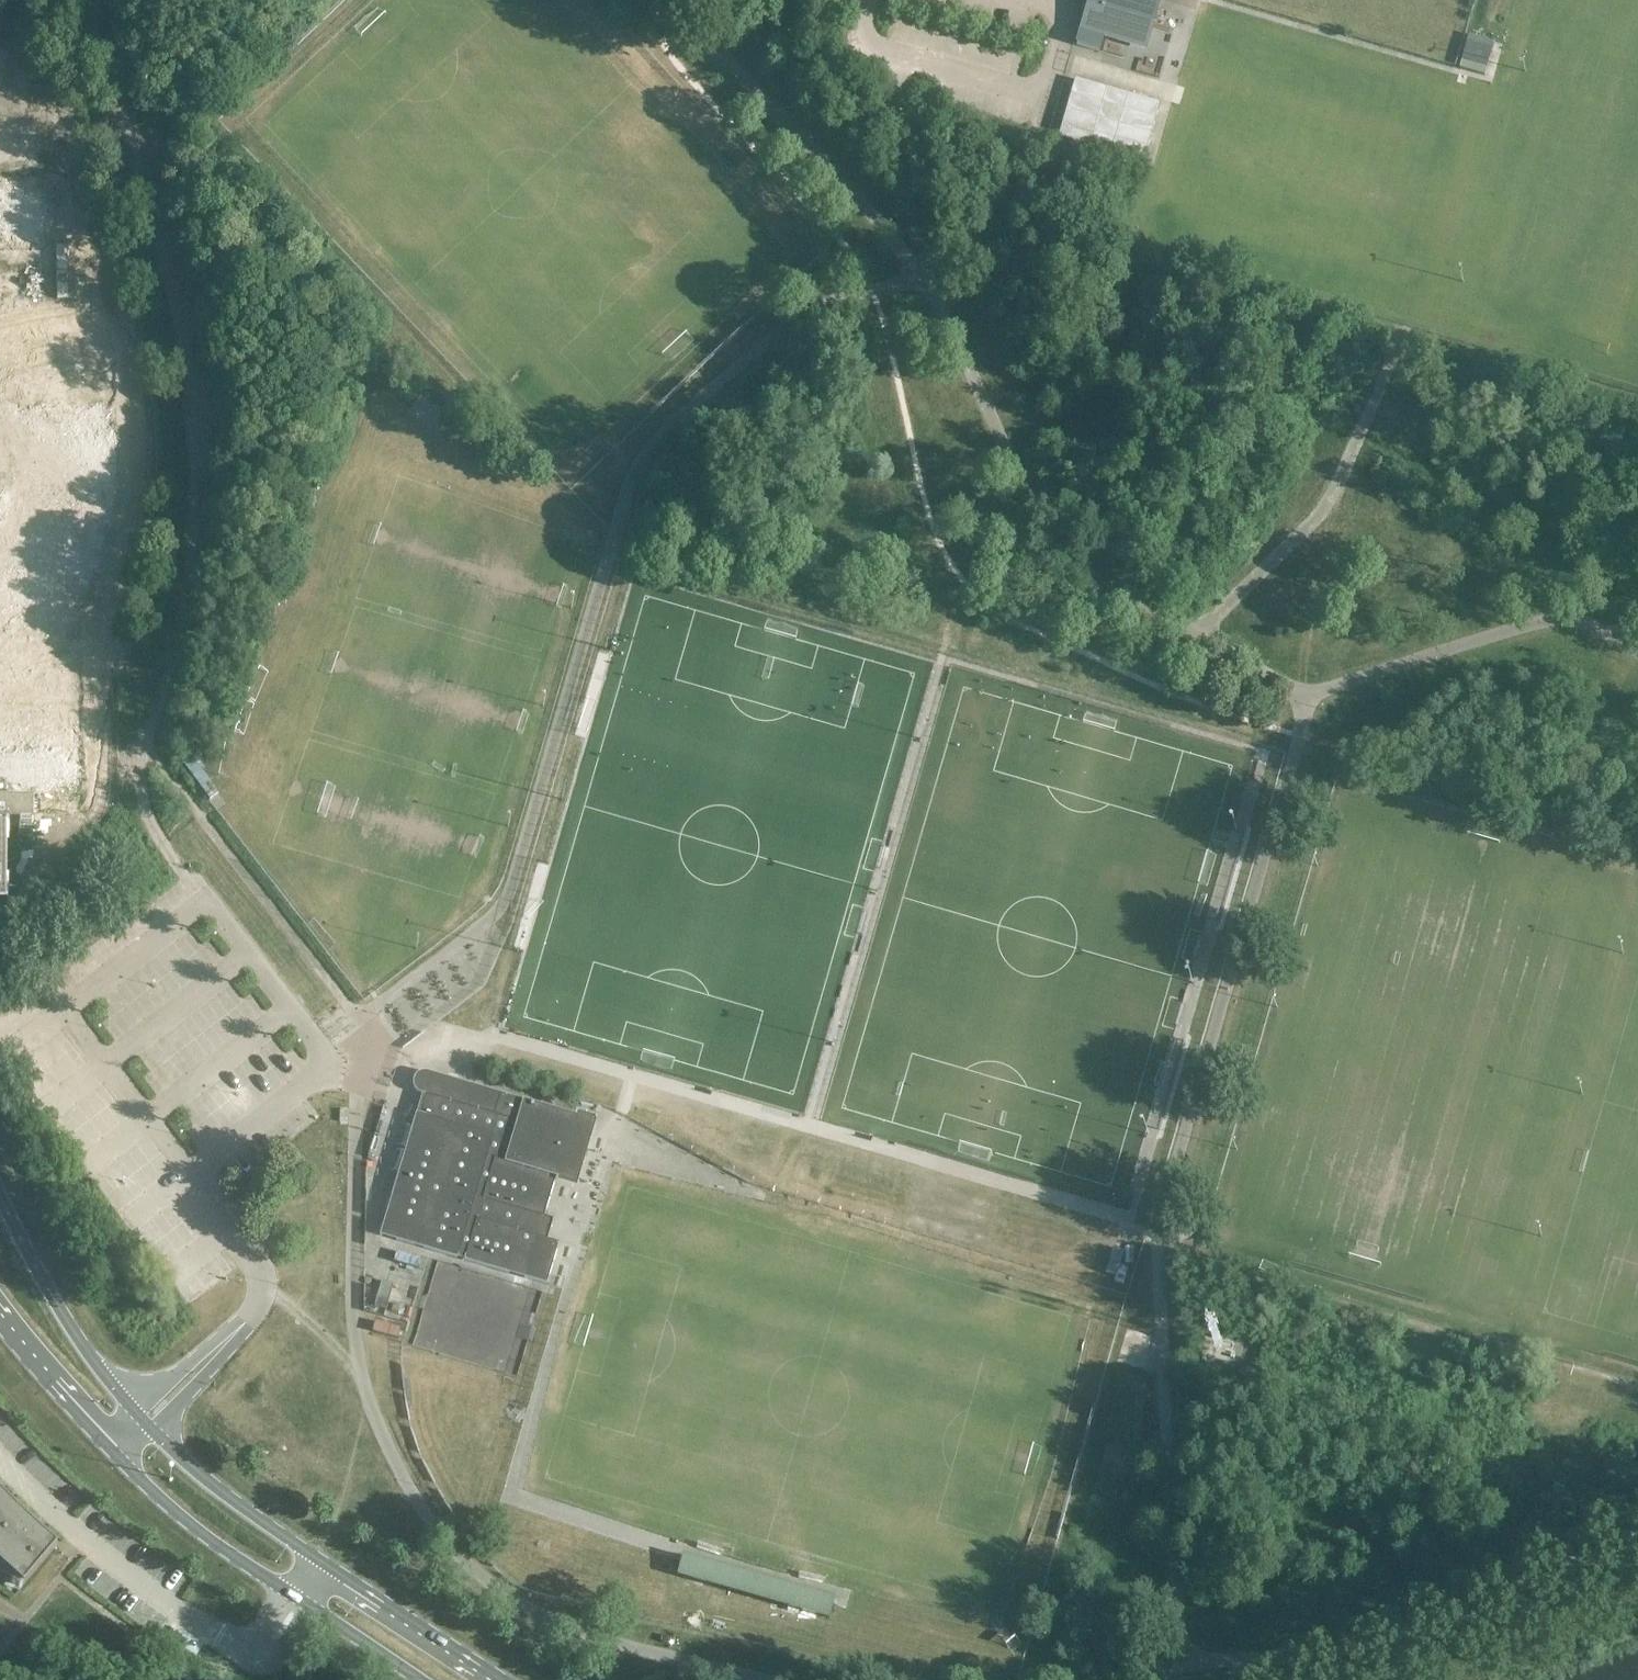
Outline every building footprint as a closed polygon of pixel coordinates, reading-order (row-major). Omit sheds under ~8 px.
[(1076,45),(1098,51),(1103,34),(1144,46),(1155,5),(1157,0),(1088,0),(1076,45)] [(1485,76),(1495,43),(1470,35),(1459,69),(1485,76)] [(1074,79),(1056,138),(1141,162),(1159,102),(1074,79)] [(463,1260),(525,1278),(546,1284),(558,1243),(547,1239),(553,1219),(544,1216),(555,1177),(573,1183),(591,1121),(427,1072),(425,1072),(424,1072),(421,1072),(419,1073),(418,1074),(417,1075),(415,1076),(414,1077),(414,1080),(413,1081),(413,1083),(413,1084),(414,1086),(414,1088),(415,1089),(416,1090),(417,1091),(419,1093),(421,1094),(425,1095),(419,1114),(416,1113),(379,1235),(457,1258),(458,1255),(464,1257),(463,1260)] [(543,1294),(441,1266),(414,1349),(518,1380),(543,1294)] [(14,1509),(0,1495),(0,1524),(14,1509)] [(22,1586),(56,1547),(34,1528),(14,1509),(0,1524),(0,1567),(22,1586)] [(836,1604),(678,1559),(671,1582),(829,1629),(834,1619),(836,1604)]
